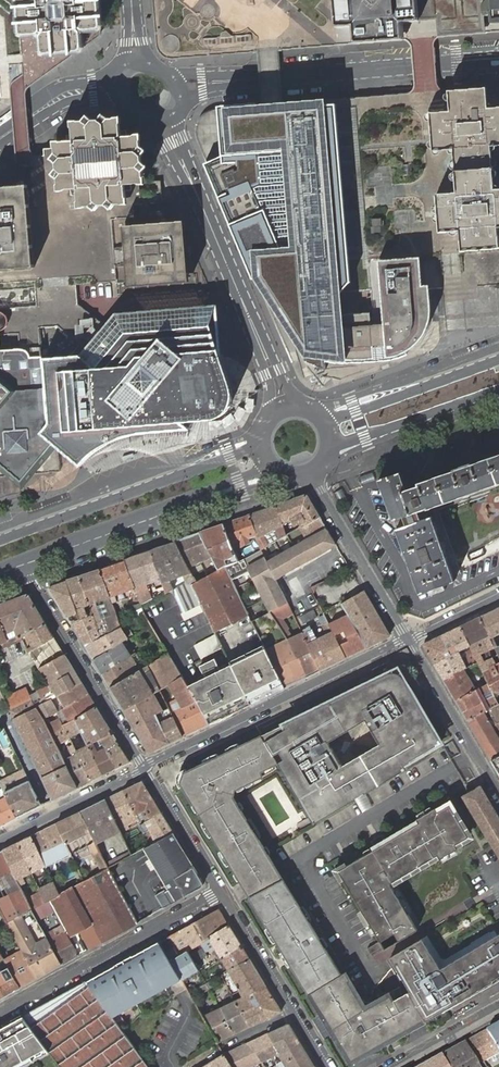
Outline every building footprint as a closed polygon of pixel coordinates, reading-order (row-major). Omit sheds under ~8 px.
[(42,52),(45,54),(80,51),(83,48),(82,31),(99,29),(101,26),(99,0),(18,0),(20,34),(23,36),(41,34),(42,52)] [(156,44),(157,49),(159,52),(161,55),(165,57),(169,59),(174,59),(264,52),(422,39),(498,32),(498,14),(490,15),(490,12),(483,12),(482,6),(484,3),(482,1),(474,11),(418,15),(407,16),(406,5),(397,6),(399,18),(360,21),(358,0),(152,0),(156,44)] [(488,108),(486,88),(449,91),(450,111),(430,113),(433,151),(453,149),(455,170),(457,193),(437,194),(440,232),(460,231),(462,251),(498,248),(498,237),(498,228),(498,189),(495,189),(493,168),(491,146),(498,145),(498,107),(488,108)] [(395,95),(377,95),(377,107),(395,107),(395,95)] [(369,261),(355,97),(267,105),(252,106),(220,109),(212,110),(207,112),(204,114),(200,119),(197,124),(196,128),(196,133),(196,138),(208,164),(256,279),(274,320),(281,331),(288,339),(296,346),(305,351),(313,355),(323,358),(335,359),(346,360),(362,360),(376,359),(389,358),(399,355),(408,351),(416,345),(422,338),(427,329),(431,320),(432,310),(432,299),(431,294),(430,288),(430,285),(423,285),(421,257),(369,261)] [(121,123),(73,126),(74,141),(60,142),(61,148),(59,148),(61,184),(64,184),(64,189),(72,189),(72,195),(79,194),(79,202),(85,202),(85,204),(121,201),(121,199),(127,198),(126,191),(133,190),(132,184),(139,184),(136,135),(122,137),(121,123)] [(35,268),(30,207),(28,184),(0,187),(0,271),(35,268)] [(129,286),(190,281),(185,221),(130,225),(129,218),(112,219),(115,257),(117,283),(129,282),(129,286)] [(216,302),(114,310),(103,323),(94,335),(84,347),(77,352),(40,355),(46,421),(37,431),(58,448),(77,465),(83,458),(90,452),(99,445),(107,442),(110,440),(123,436),(137,432),(150,431),(169,430),(179,430),(191,429),(181,420),(190,419),(201,419),(210,420),(215,419),(221,416),(225,413),(229,409),(231,406),(232,402),(233,398),(233,395),(232,391),(231,387),(229,383),(219,357),(221,350),(216,302)] [(2,331),(5,329),(7,326),(8,323),(8,320),(8,318),(6,316),(4,314),(1,312),(0,312),(0,331),(2,331)] [(9,476),(23,488),(35,474),(61,471),(58,448),(37,431),(46,421),(40,355),(40,349),(40,348),(20,349),(2,350),(0,335),(0,476),(9,476)] [(397,528),(396,528),(397,529),(398,529),(420,592),(419,593),(420,594),(430,590),(431,594),(446,589),(444,584),(455,581),(455,580),(453,581),(452,578),(431,517),(432,516),(430,510),(428,509),(428,508),(498,482),(498,455),(497,456),(472,465),(471,463),(453,469),(454,470),(454,471),(445,474),(429,480),(418,484),(419,485),(407,490),(406,489),(400,473),(401,473),(400,472),(378,480),(379,480),(380,480),(393,519),(393,520),(394,520),(403,516),(407,525),(397,528)] [(344,485),(333,489),(339,503),(350,499),(344,485)] [(306,495),(275,505),(285,524),(286,523),(290,521),(292,520),(294,524),(296,526),(301,524),(302,527),(300,528),(307,540),(327,529),(320,517),(307,495),(306,495)] [(275,505),(250,515),(257,536),(258,539),(256,539),(257,542),(261,550),(269,545),(265,538),(264,535),(272,531),(274,529),(277,528),(279,536),(280,539),(286,535),(283,525),(285,524),(275,505)] [(250,515),(224,524),(233,550),(234,551),(237,550),(237,549),(236,545),(239,543),(241,547),(251,542),(250,539),(257,536),(250,515)] [(394,520),(397,528),(407,525),(403,516),(394,520)] [(224,524),(200,532),(212,555),(220,569),(225,566),(232,580),(250,571),(244,559),(240,562),(236,555),(234,551),(233,550),(224,524)] [(261,550),(244,559),(250,571),(264,600),(271,612),(287,604),(279,585),(276,578),(336,544),(327,529),(307,540),(267,562),(261,550)] [(200,532),(175,541),(188,566),(191,565),(196,562),(204,559),(209,557),(212,555),(200,532)] [(175,541),(150,550),(162,583),(165,592),(166,594),(173,591),(174,590),(166,576),(180,571),(188,568),(188,566),(175,541)] [(150,550),(125,559),(134,585),(135,587),(146,583),(155,580),(157,584),(162,583),(150,550)] [(125,559),(99,568),(109,594),(134,585),(125,559)] [(225,566),(220,569),(197,582),(192,585),(201,604),(204,609),(215,632),(226,626),(232,623),(249,615),(246,609),(232,580),(225,566)] [(357,579),(350,567),(319,584),(311,589),(317,600),(317,601),(335,592),(357,579)] [(93,616),(101,638),(118,628),(120,627),(112,603),(110,597),(99,568),(79,575),(89,605),(93,616)] [(191,573),(188,568),(180,571),(184,580),(193,575),(191,573)] [(67,580),(81,620),(93,616),(89,605),(79,575),(67,580)] [(364,591),(357,579),(335,592),(342,604),(364,591)] [(49,588),(71,623),(81,620),(67,580),(50,586),(49,588)] [(174,590),(173,591),(184,613),(201,604),(192,585),(190,581),(174,590)] [(142,607),(153,601),(146,583),(135,587),(137,594),(141,605),(142,607)] [(134,585),(109,594),(110,597),(112,603),(137,594),(135,587),(134,585)] [(390,635),(364,591),(342,604),(367,647),(389,636),(390,635)] [(335,592),(317,601),(320,606),(323,613),(342,604),(335,592)] [(0,642),(20,634),(20,635),(46,624),(28,595),(27,595),(0,604),(0,642)] [(201,604),(184,613),(182,614),(185,619),(204,609),(201,604)] [(287,604),(271,612),(288,640),(306,677),(320,670),(302,633),(293,638),(287,629),(288,628),(282,619),(293,614),(292,612),(287,604)] [(480,617),(489,636),(490,638),(494,637),(495,636),(498,634),(498,608),(480,617)] [(300,617),(303,624),(317,617),(314,610),(300,617)] [(288,640),(271,612),(252,621),(265,648),(284,687),(306,677),(288,640)] [(348,615),(329,625),(345,657),(367,647),(348,615)] [(81,620),(71,623),(85,646),(101,638),(93,616),(81,620)] [(302,633),(320,670),(345,657),(329,625),(325,616),(319,619),(327,634),(312,641),(306,628),(303,630),(304,632),(302,633)] [(498,687),(498,656),(496,650),(495,648),(492,641),(490,638),(489,636),(480,617),(460,626),(470,646),(472,650),(478,662),(489,684),(492,690),(498,687)] [(22,639),(29,652),(54,637),(46,624),(20,635),(22,639)] [(470,646),(460,626),(440,636),(451,655),(459,651),(470,646)] [(101,638),(85,646),(93,660),(122,642),(127,639),(125,637),(123,638),(122,636),(119,631),(118,628),(101,638)] [(20,634),(0,642),(3,648),(22,639),(20,635),(20,634)] [(221,648),(214,635),(193,646),(200,659),(221,648)] [(451,655),(440,636),(424,644),(423,646),(434,664),(451,655)] [(54,637),(29,652),(39,669),(65,654),(54,637)] [(122,642),(93,660),(102,674),(131,657),(129,654),(122,642)] [(284,687),(265,648),(231,665),(237,677),(250,704),(284,687)] [(467,668),(478,662),(472,650),(467,653),(469,655),(463,658),(459,651),(451,655),(434,664),(444,680),(467,668)] [(39,669),(41,671),(41,672),(44,671),(45,674),(43,675),(46,680),(49,684),(38,691),(42,698),(45,696),(44,694),(52,689),(56,696),(57,696),(82,682),(65,654),(39,669)] [(182,677),(168,654),(148,666),(150,669),(142,674),(153,694),(160,690),(170,684),(182,677)] [(131,657),(102,674),(110,688),(142,669),(140,666),(137,668),(131,657)] [(225,716),(250,704),(237,677),(231,665),(231,664),(221,669),(215,658),(200,665),(207,677),(188,687),(192,692),(197,700),(199,703),(208,724),(225,716)] [(142,669),(110,688),(117,698),(124,710),(153,694),(142,674),(150,669),(148,666),(147,666),(142,669)] [(456,700),(477,689),(475,686),(471,688),(463,674),(468,671),(467,668),(444,680),(456,700)] [(471,688),(475,686),(468,671),(463,674),(471,688)] [(394,673),(388,674),(381,678),(381,677),(262,735),(278,763),(314,824),(406,770),(403,765),(441,742),(404,680),(403,681),(401,677),(398,675),(394,673)] [(170,684),(184,707),(190,704),(197,700),(192,692),(188,687),(182,677),(170,684)] [(43,719),(47,717),(61,709),(89,694),(82,682),(57,696),(63,704),(56,708),(51,699),(48,701),(45,703),(36,708),(43,719)] [(483,713),(498,704),(496,699),(494,694),(492,690),(489,684),(477,689),(456,700),(468,720),(483,713)] [(5,700),(10,710),(32,700),(30,697),(24,688),(4,698),(5,700)] [(163,711),(169,708),(160,690),(153,694),(155,697),(152,699),(156,707),(161,706),(163,711)] [(30,697),(32,700),(36,708),(45,703),(42,698),(38,691),(30,697)] [(61,709),(69,723),(75,719),(96,707),(89,694),(61,709)] [(153,694),(124,710),(133,725),(156,714),(161,712),(163,711),(161,706),(156,707),(152,699),(155,697),(153,694)] [(42,778),(66,766),(64,760),(57,745),(51,734),(46,725),(45,722),(43,719),(36,708),(32,700),(10,710),(42,778)] [(183,736),(208,724),(199,703),(197,700),(190,704),(184,707),(177,710),(171,713),(183,736)] [(498,704),(483,713),(468,720),(492,760),(498,756),(498,703),(498,704)] [(112,732),(96,707),(75,719),(80,730),(88,745),(91,744),(100,739),(112,732)] [(169,743),(183,736),(171,713),(170,710),(169,708),(163,711),(161,712),(165,721),(160,724),(169,743)] [(156,714),(160,724),(165,721),(161,712),(156,714)] [(150,753),(169,743),(160,724),(156,714),(133,725),(150,753)] [(60,718),(46,725),(51,734),(64,728),(63,725),(62,722),(60,718)] [(67,723),(63,725),(64,728),(68,736),(71,735),(80,730),(75,719),(69,723),(67,723)] [(51,734),(57,745),(70,738),(69,738),(68,736),(64,728),(51,734)] [(130,762),(112,732),(100,739),(105,748),(117,769),(130,762)] [(278,763),(262,735),(184,773),(181,783),(250,897),(283,879),(233,797),(236,790),(263,776),(261,772),(278,763)] [(66,766),(78,788),(91,781),(77,753),(73,746),(73,744),(67,747),(72,756),(64,760),(66,766)] [(77,753),(91,781),(103,775),(90,749),(88,745),(85,746),(86,749),(77,753)] [(90,749),(103,775),(117,769),(105,748),(98,752),(95,746),(93,747),(90,749)] [(53,800),(78,788),(66,766),(42,778),(53,800)] [(5,793),(30,782),(23,769),(0,780),(0,784),(2,787),(5,793)] [(142,781),(124,791),(135,815),(145,809),(148,814),(150,819),(161,813),(142,781)] [(7,797),(17,818),(42,805),(30,782),(5,793),(7,797)] [(480,787),(463,796),(484,831),(491,843),(498,857),(498,818),(495,811),(480,787)] [(124,791),(105,800),(118,827),(121,826),(119,823),(129,818),(130,822),(137,819),(135,815),(124,791)] [(364,794),(355,800),(362,811),(371,806),(364,794)] [(17,818),(7,797),(0,800),(0,826),(17,818)] [(105,800),(81,812),(95,841),(96,843),(120,831),(118,827),(105,800)] [(368,951),(372,957),(385,950),(417,930),(390,884),(442,853),(444,856),(462,845),(460,842),(472,835),(453,803),(441,810),(439,806),(420,817),(423,821),(387,842),(376,848),(339,871),(381,944),(368,951)] [(81,812),(56,824),(70,853),(88,844),(101,872),(108,868),(106,863),(96,843),(95,841),(81,812)] [(173,832),(161,813),(150,819),(145,822),(140,825),(144,834),(149,831),(155,842),(173,832)] [(148,814),(137,820),(140,825),(145,822),(150,819),(148,814)] [(297,824),(301,832),(312,825),(308,818),(302,821),(297,824)] [(46,868),(72,855),(70,853),(56,824),(31,836),(46,866),(46,868)] [(149,845),(144,848),(162,877),(166,884),(176,878),(194,867),(182,848),(173,832),(155,842),(149,845)] [(371,841),(376,848),(387,842),(382,834),(371,841)] [(31,836),(17,843),(31,873),(35,871),(46,866),(31,836)] [(130,851),(132,855),(144,848),(149,845),(146,838),(128,848),(130,851)] [(17,843),(3,850),(17,880),(21,878),(31,873),(17,843)] [(31,910),(26,899),(19,885),(17,880),(3,850),(0,851),(0,906),(1,909),(7,923),(31,910)] [(130,851),(106,863),(108,868),(132,855),(130,851)] [(155,895),(163,909),(199,889),(205,886),(194,867),(176,878),(166,884),(168,888),(155,895)] [(84,881),(72,887),(92,923),(102,942),(138,922),(108,868),(101,872),(84,881)] [(35,871),(31,873),(37,885),(41,883),(35,871)] [(250,897),(309,994),(341,975),(283,879),(250,897)] [(40,892),(46,903),(49,901),(60,895),(53,881),(38,889),(40,892)] [(60,895),(49,901),(62,925),(66,932),(68,937),(82,929),(92,923),(72,887),(60,895)] [(26,899),(31,910),(40,906),(46,903),(40,892),(26,899)] [(40,906),(31,910),(35,918),(44,913),(40,906)] [(229,925),(219,909),(200,920),(193,923),(202,941),(208,938),(229,925)] [(21,916),(7,923),(22,950),(37,978),(61,964),(48,942),(46,937),(36,943),(21,916)] [(92,923),(82,929),(92,948),(102,942),(92,923)] [(187,951),(199,943),(202,941),(193,923),(168,937),(175,948),(177,951),(179,955),(187,951)] [(62,925),(45,934),(46,937),(48,942),(66,932),(62,925)] [(242,947),(229,925),(208,938),(221,959),(221,960),(242,947)] [(66,932),(48,942),(61,964),(78,955),(68,937),(66,932)] [(497,935),(495,932),(445,961),(440,960),(426,937),(390,958),(410,991),(396,1000),(394,1001),(389,993),(366,1006),(345,972),(341,975),(309,994),(352,1065),(394,1040),(493,982),(492,980),(498,977),(498,934),(497,935)] [(138,953),(124,961),(127,966),(146,994),(164,985),(165,987),(173,983),(181,979),(170,961),(167,956),(165,953),(159,942),(144,950),(138,953)] [(221,960),(228,970),(250,959),(242,947),(221,960)] [(175,948),(165,953),(167,956),(170,961),(181,979),(182,980),(199,970),(198,970),(197,967),(192,959),(190,955),(187,951),(179,955),(177,951),(175,948)] [(20,987),(37,978),(22,950),(4,960),(8,967),(20,987)] [(251,1026),(282,1012),(266,986),(250,959),(228,970),(242,997),(235,1000),(251,1026)] [(124,961),(107,972),(130,1008),(131,1007),(146,994),(127,966),(124,961)] [(20,987),(8,967),(0,971),(0,998),(20,987)] [(107,972),(87,983),(113,1018),(130,1008),(107,972)] [(23,1017),(50,1052),(61,1066),(148,1066),(113,1018),(87,983),(56,999),(23,1017)] [(207,984),(198,989),(200,993),(209,988),(207,984)] [(235,1000),(219,1008),(235,1034),(251,1026),(235,1000)] [(203,1016),(218,1042),(221,1041),(235,1034),(219,1008),(207,1014),(203,1016)] [(0,1029),(0,1066),(16,1066),(48,1049),(23,1017),(0,1029)] [(300,1042),(289,1024),(288,1024),(268,1033),(279,1051),(278,1054),(281,1055),(283,1052),(300,1042)] [(486,1031),(498,1052),(498,1024),(486,1031)] [(465,1043),(481,1066),(489,1066),(485,1061),(498,1053),(498,1052),(486,1031),(465,1043)] [(268,1033),(249,1042),(261,1062),(263,1061),(278,1054),(279,1051),(268,1033)] [(249,1042),(246,1044),(258,1064),(261,1062),(249,1042)] [(300,1042),(283,1052),(281,1055),(281,1056),(288,1066),(315,1066),(302,1045),(300,1042)] [(442,1055),(449,1066),(481,1066),(465,1043),(442,1055)] [(224,1054),(232,1066),(251,1066),(258,1064),(246,1044),(228,1052),(224,1054)] [(16,1066),(23,1066),(50,1052),(48,1049),(16,1066)] [(485,1061),(489,1066),(498,1061),(498,1053),(485,1061)] [(204,1066),(232,1066),(224,1054),(204,1066)] [(442,1055),(425,1065),(421,1066),(449,1066),(442,1055)]
